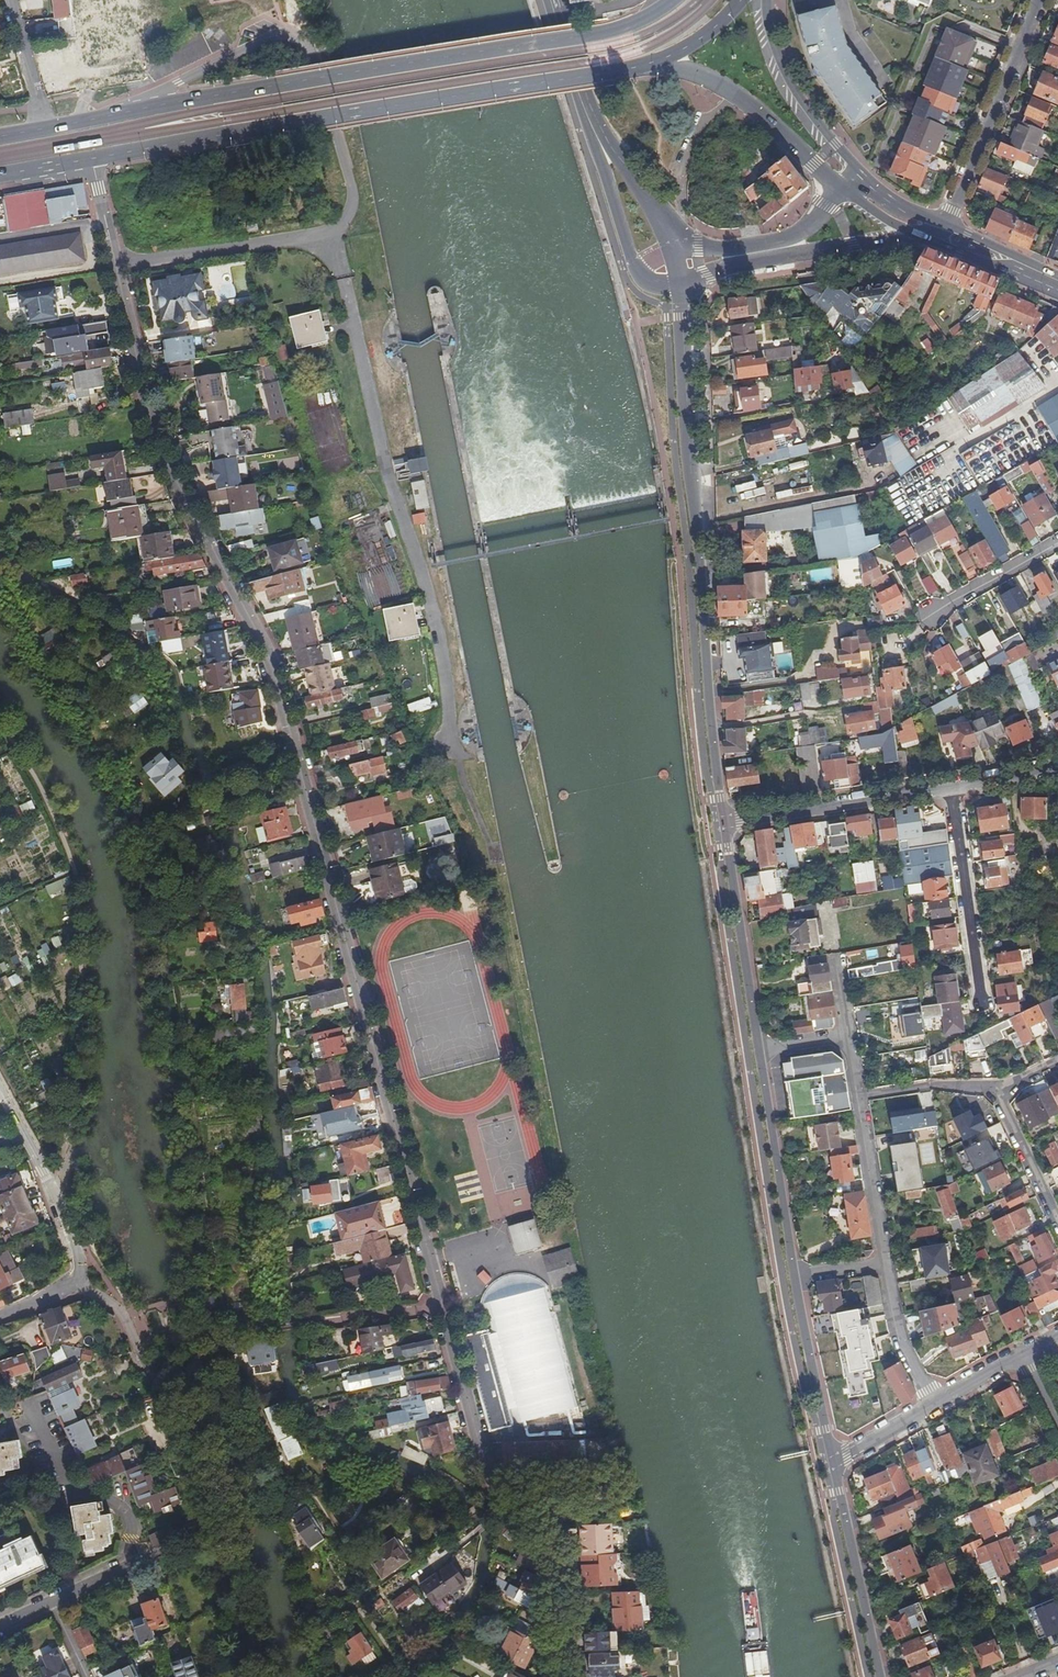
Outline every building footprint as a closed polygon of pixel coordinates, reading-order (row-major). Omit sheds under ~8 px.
[(41,9),(41,0),(19,0),(19,9),(41,9)] [(69,0),(54,0),(56,18),(59,18),(71,17),(69,0)] [(799,16),(799,18),(809,53),(813,63),(815,67),(817,70),(839,102),(854,125),(886,103),(885,102),(885,100),(863,68),(859,62),(848,46),(847,42),(844,32),(837,6),(830,8),(799,16)] [(59,18),(62,43),(74,41),(71,17),(59,18)] [(938,60),(965,70),(977,42),(948,30),(942,43),(950,46),(949,49),(941,46),(936,59),(938,60)] [(1051,47),(1044,64),(1057,69),(1057,50),(1051,47)] [(924,87),(927,88),(932,75),(940,79),(942,75),(934,72),(938,60),(936,59),(924,87)] [(965,70),(938,60),(934,72),(942,75),(940,79),(932,75),(927,88),(957,100),(968,71),(965,70)] [(1043,73),(1035,94),(1057,104),(1057,79),(1043,73)] [(957,100),(927,88),(922,99),(929,103),(927,107),(948,113),(951,114),(954,106),(957,100)] [(919,98),(917,103),(927,107),(929,103),(922,99),(919,98)] [(1033,100),(1023,123),(1042,131),(1052,108),(1033,100)] [(948,113),(927,107),(917,103),(912,115),(914,116),(916,117),(942,126),(948,113)] [(914,116),(903,143),(905,144),(916,117),(914,116)] [(942,126),(916,117),(905,144),(933,156),(935,157),(947,128),(942,126)] [(1037,159),(1040,160),(1044,150),(1037,147),(1043,132),(1042,131),(1023,123),(1018,122),(1013,133),(1015,135),(1010,148),(1028,155),(1037,159)] [(933,156),(905,144),(903,143),(897,155),(905,158),(904,162),(896,159),(891,172),(921,184),(933,156)] [(998,143),(993,153),(996,154),(997,154),(1016,162),(1017,160),(1025,164),(1026,161),(1028,155),(1010,148),(998,143)] [(1026,161),(1035,165),(1037,159),(1028,155),(1026,161)] [(783,192),(791,202),(809,188),(795,170),(786,159),(768,173),(776,183),(783,192)] [(1013,169),(1019,171),(1030,176),(1035,165),(1026,161),(1025,164),(1017,160),(1016,162),(1013,169)] [(986,171),(979,188),(989,192),(988,195),(994,197),(995,195),(999,196),(1006,179),(986,171)] [(776,183),(768,173),(745,192),(750,201),(761,193),(760,191),(771,183),(773,186),(776,183)] [(5,198),(10,233),(63,225),(62,220),(79,217),(78,209),(88,207),(84,185),(5,198)] [(791,202),(783,192),(780,195),(782,198),(777,202),(776,201),(758,215),(763,225),(791,202)] [(995,212),(986,232),(994,236),(1008,242),(1016,223),(1017,222),(1012,219),(1006,216),(995,212)] [(1016,223),(1008,242),(1021,247),(1028,251),(1036,232),(1016,223)] [(1046,223),(1033,253),(1046,259),(1057,230),(1057,228),(1046,223)] [(1046,259),(1057,264),(1057,230),(1046,259)] [(9,246),(4,252),(0,250),(0,273),(1,271),(8,276),(13,269),(19,274),(24,267),(31,272),(35,266),(42,270),(47,264),(53,268),(58,262),(64,267),(69,260),(76,265),(85,251),(79,246),(83,240),(76,235),(72,241),(65,237),(61,243),(54,239),(49,245),(42,240),(38,247),(31,242),(27,249),(20,244),(15,250),(9,246)] [(937,278),(942,280),(980,296),(991,300),(998,282),(964,267),(927,250),(926,251),(916,269),(919,270),(937,278)] [(919,270),(916,269),(908,282),(903,289),(896,298),(904,304),(915,291),(922,279),(918,276),(919,270)] [(205,292),(202,276),(183,279),(183,276),(169,278),(169,281),(154,283),(157,299),(160,298),(161,303),(163,303),(165,311),(162,311),(165,323),(176,321),(178,324),(181,325),(184,325),(185,323),(187,321),(188,319),(187,314),(199,312),(201,322),(210,320),(207,303),(202,303),(200,293),(205,292)] [(893,301),(896,298),(903,289),(895,283),(893,286),(889,284),(877,286),(874,290),(869,287),(865,292),(860,293),(859,288),(856,289),(851,294),(847,290),(838,291),(831,287),(830,281),(801,286),(811,302),(818,301),(823,307),(826,305),(828,303),(836,313),(841,307),(849,313),(847,316),(855,322),(853,325),(866,336),(877,323),(881,317),(875,311),(881,304),(888,309),(893,301)] [(943,346),(948,342),(927,315),(939,286),(935,284),(921,315),(943,346)] [(30,325),(57,321),(54,304),(57,303),(59,303),(57,289),(20,295),(22,309),(27,308),(30,325)] [(1042,322),(1044,317),(1036,312),(1037,309),(1001,293),(994,311),(996,312),(994,316),(1029,331),(1027,336),(1031,338),(1039,321),(1042,322)] [(991,300),(980,296),(975,307),(986,312),(991,300)] [(755,297),(729,301),(732,319),(757,316),(755,297)] [(902,309),(893,301),(888,309),(881,317),(877,323),(890,333),(896,325),(892,322),(902,309)] [(969,326),(986,312),(975,307),(963,318),(969,326)] [(1057,316),(1057,309),(1055,308),(1044,317),(1050,323),(1057,316)] [(319,315),(293,321),(300,347),(325,341),(319,315)] [(1057,354),(1057,316),(1050,323),(1037,336),(1055,357),(1057,354)] [(107,323),(47,332),(48,338),(55,342),(57,353),(57,355),(90,350),(88,337),(109,333),(107,323)] [(750,323),(731,325),(735,354),(754,351),(750,323)] [(949,330),(955,338),(965,330),(959,323),(949,330)] [(930,337),(921,342),(928,354),(936,349),(930,337)] [(48,355),(57,353),(55,342),(48,338),(48,355)] [(192,338),(186,339),(169,342),(168,342),(169,351),(165,351),(168,365),(172,364),(190,361),(196,360),(192,338)] [(821,381),(819,367),(815,367),(813,361),(802,363),(803,369),(797,369),(796,356),(800,355),(799,345),(793,346),(794,356),(795,375),(796,386),(803,386),(804,391),(821,389),(820,384),(822,384),(821,381)] [(767,360),(794,356),(793,346),(766,351),(767,360)] [(27,347),(17,348),(18,357),(28,356),(27,347)] [(74,356),(78,374),(103,370),(113,368),(110,350),(74,356)] [(1000,365),(1011,358),(1007,351),(996,358),(1000,365)] [(1038,395),(1047,389),(1018,353),(1011,358),(1000,365),(948,399),(968,429),(980,421),(984,427),(1038,395)] [(737,361),(733,361),(736,379),(767,375),(765,362),(754,363),(753,358),(737,360),(737,361)] [(275,366),(273,359),(260,361),(262,368),(264,368),(272,366),(275,366)] [(190,361),(172,364),(175,383),(193,380),(190,361)] [(38,362),(24,364),(25,370),(39,367),(38,362)] [(275,378),(272,366),(264,368),(266,379),(275,378)] [(828,366),(819,367),(821,381),(830,379),(828,366)] [(870,392),(854,368),(851,372),(834,375),(837,392),(855,388),(856,395),(870,392)] [(78,374),(74,375),(77,392),(95,389),(106,386),(103,370),(78,374)] [(198,379),(203,407),(230,402),(226,403),(221,376),(221,375),(198,379)] [(288,419),(278,380),(263,385),(272,422),(288,419)] [(53,394),(67,393),(67,382),(53,383),(53,394)] [(726,385),(712,388),(713,394),(727,392),(726,385)] [(736,410),(737,414),(747,412),(746,409),(761,406),(761,403),(758,388),(742,390),(742,391),(736,392),(739,408),(738,410),(736,410)] [(95,389),(77,392),(78,399),(91,397),(91,395),(96,394),(95,389)] [(1038,408),(1057,443),(1057,396),(1038,408)] [(762,409),(773,407),(772,401),(761,403),(761,406),(762,409)] [(230,402),(203,407),(206,425),(229,421),(228,417),(232,416),(230,402)] [(4,413),(7,426),(34,422),(32,408),(4,413)] [(758,466),(809,454),(807,444),(792,447),(791,442),(786,443),(784,436),(792,433),(794,429),(793,424),(789,422),(770,426),(772,432),(758,435),(748,437),(753,457),(756,457),(758,466)] [(757,430),(758,435),(772,432),(770,426),(757,430)] [(234,429),(212,433),(218,462),(237,458),(240,458),(234,429)] [(886,462),(880,437),(863,441),(865,447),(859,449),(858,451),(860,458),(862,459),(867,458),(869,466),(886,462)] [(120,453),(90,458),(92,470),(106,468),(108,484),(125,481),(120,453)] [(426,470),(424,456),(402,459),(405,474),(426,470)] [(248,475),(245,457),(240,458),(237,458),(240,477),(248,475)] [(219,492),(242,488),(240,477),(237,458),(218,462),(214,462),(216,472),(215,472),(215,473),(216,481),(216,483),(217,483),(219,492)] [(1056,488),(1039,458),(1028,464),(1045,494),(1056,488)] [(733,469),(747,467),(745,459),(732,461),(733,469)] [(807,460),(790,464),(791,471),(809,467),(807,460)] [(1024,474),(1020,466),(1004,476),(1007,483),(1024,474)] [(782,482),(803,480),(802,473),(781,476),(782,482)] [(48,478),(50,493),(79,488),(78,482),(64,484),(63,476),(48,478)] [(1007,483),(1004,476),(997,480),(1002,490),(990,497),(998,511),(1014,501),(1012,497),(1015,495),(1007,483)] [(125,481),(108,484),(105,484),(108,502),(111,502),(113,511),(138,507),(136,497),(131,498),(129,491),(133,490),(131,480),(125,481)] [(424,508),(419,480),(406,483),(412,510),(424,508)] [(738,493),(763,488),(761,481),(737,486),(738,493)] [(773,495),(790,491),(788,484),(772,488),(773,495)] [(199,495),(205,506),(232,501),(235,515),(259,511),(254,485),(242,488),(219,492),(199,495)] [(767,488),(749,493),(750,500),(769,495),(767,488)] [(878,499),(878,491),(866,493),(868,501),(878,499)] [(963,499),(997,559),(1010,551),(976,491),(963,499)] [(1049,503),(1050,502),(1046,495),(1024,507),(1035,527),(1055,515),(1049,503)] [(747,532),(765,532),(818,528),(817,516),(855,508),(853,496),(746,517),(747,532)] [(114,543),(142,538),(150,537),(144,505),(138,507),(113,511),(109,511),(114,543)] [(944,510),(948,518),(954,515),(949,507),(944,510)] [(818,528),(821,563),(839,560),(860,557),(860,556),(868,551),(880,545),(880,534),(861,538),(855,508),(817,516),(818,528)] [(212,520),(219,532),(223,531),(236,529),(238,537),(252,534),(251,527),(267,523),(264,510),(259,511),(235,515),(221,518),(212,520)] [(924,521),(938,545),(958,535),(948,518),(944,510),(932,516),(936,523),(933,524),(929,518),(924,521)] [(416,525),(429,522),(427,512),(413,515),(416,525)] [(314,530),(323,528),(319,517),(311,519),(314,530)] [(1030,540),(1037,536),(1029,522),(1022,527),(1030,540)] [(926,528),(910,537),(920,554),(936,546),(926,528)] [(906,539),(890,548),(894,553),(901,565),(917,556),(912,548),(914,547),(906,531),(903,533),(906,539)] [(765,532),(747,532),(745,532),(746,562),(766,561),(765,532)] [(142,538),(146,564),(173,560),(169,534),(150,537),(142,538)] [(984,542),(970,550),(980,568),(994,560),(984,542)] [(297,543),(269,550),(275,572),(303,564),(297,543)] [(233,557),(247,553),(244,544),(230,547),(233,557)] [(860,556),(860,557),(861,565),(873,561),(868,551),(860,556)] [(968,571),(976,567),(967,552),(964,554),(959,557),(968,571)] [(52,561),(54,569),(72,565),(70,557),(52,561)] [(155,577),(208,568),(201,557),(148,566),(149,570),(154,569),(155,577)] [(860,557),(839,560),(843,589),(864,587),(861,565),(860,557)] [(861,565),(864,587),(872,582),(873,582),(872,580),(882,576),(874,560),(873,561),(861,565)] [(746,587),(719,588),(719,603),(762,600),(766,600),(766,570),(746,574),(746,587)] [(246,585),(251,594),(267,590),(269,600),(305,592),(300,571),(270,579),(246,585)] [(892,585),(886,574),(882,577),(873,582),(872,582),(873,584),(878,593),(892,585)] [(930,595),(940,589),(932,575),(921,581),(930,595)] [(1041,598),(1035,601),(1036,602),(1041,612),(1047,609),(1042,600),(1056,592),(1046,575),(1035,580),(1042,593),(1039,595),(1041,598)] [(88,586),(87,576),(72,578),(73,588),(88,586)] [(896,586),(879,595),(889,614),(906,605),(896,586)] [(197,589),(167,594),(169,612),(200,607),(197,589)] [(1011,615),(1029,605),(1019,589),(1002,599),(1011,615)] [(762,600),(719,603),(720,617),(762,615),(762,600)] [(1041,612),(1036,602),(1029,605),(1035,616),(1041,612)] [(965,607),(957,611),(963,624),(971,619),(965,607)] [(154,622),(167,620),(165,608),(155,610),(156,615),(152,616),(154,622)] [(385,614),(391,644),(416,638),(412,619),(416,618),(414,608),(385,614)] [(263,616),(267,625),(282,621),(279,612),(263,616)] [(295,654),(295,653),(325,646),(316,613),(287,620),(295,654)] [(175,634),(172,619),(167,620),(154,622),(144,624),(145,631),(146,633),(156,631),(158,643),(159,644),(160,643),(178,641),(177,633),(175,634)] [(233,631),(239,630),(235,622),(220,624),(222,633),(233,631)] [(128,628),(129,633),(129,634),(142,632),(135,626),(128,628)] [(973,640),(965,626),(958,630),(966,644),(973,640)] [(37,638),(44,651),(62,640),(54,628),(37,638)] [(224,647),(222,633),(178,641),(160,643),(161,645),(167,650),(172,654),(182,652),(180,645),(184,644),(184,646),(200,644),(204,667),(205,667),(227,663),(228,663),(226,652),(229,652),(228,646),(224,647)] [(1020,635),(1001,645),(1009,660),(1012,665),(1023,659),(1030,655),(1031,654),(1020,635)] [(872,646),(870,636),(842,640),(843,651),(839,652),(841,663),(852,661),(852,665),(861,664),(860,648),(872,646)] [(1046,641),(1048,646),(1057,640),(1055,636),(1046,641)] [(775,653),(785,653),(784,642),(775,642),(775,653)] [(770,644),(738,648),(740,658),(745,658),(747,674),(749,674),(750,683),(775,679),(774,670),(775,670),(770,644)] [(166,655),(172,654),(167,650),(161,645),(162,651),(166,655)] [(300,672),(304,671),(329,665),(335,663),(330,645),(325,646),(295,653),(300,672)] [(1009,660),(1001,645),(984,655),(992,670),(1009,660)] [(962,668),(950,646),(933,656),(939,667),(949,662),(955,672),(962,668)] [(1030,655),(1023,659),(1030,673),(1038,669),(1030,655)] [(98,669),(110,662),(107,657),(95,664),(98,669)] [(972,663),(963,668),(967,677),(973,686),(984,680),(993,675),(983,657),(977,661),(980,666),(975,669),(972,663)] [(1010,666),(1029,711),(1045,705),(1030,673),(1023,659),(1012,665),(1010,666)] [(1046,665),(1057,686),(1057,685),(1057,659),(1046,665)] [(895,671),(904,669),(903,661),(883,663),(884,672),(888,671),(888,670),(895,669),(895,671)] [(232,690),(227,663),(205,667),(210,694),(232,690)] [(304,671),(311,697),(336,691),(329,665),(304,671)] [(817,669),(818,682),(840,679),(839,671),(828,668),(817,669)] [(883,735),(890,731),(887,710),(895,709),(892,692),(906,690),(904,669),(895,671),(895,669),(888,670),(888,671),(884,672),(885,680),(876,681),(879,702),(880,712),(883,735)] [(867,677),(843,681),(845,699),(870,695),(867,677)] [(960,681),(965,690),(973,686),(967,677),(960,681)] [(810,683),(802,684),(801,685),(804,702),(813,700),(810,683)] [(336,691),(311,697),(311,698),(306,700),(308,709),(344,700),(342,690),(336,691)] [(147,703),(138,691),(124,700),(133,713),(147,703)] [(238,729),(262,723),(260,709),(261,709),(258,692),(241,695),(242,703),(234,705),(238,729)] [(744,693),(723,696),(723,709),(727,709),(727,720),(744,719),(744,693)] [(242,703),(241,695),(233,696),(234,705),(242,703)] [(936,706),(932,708),(936,716),(953,707),(954,709),(962,706),(957,695),(936,706)] [(369,702),(371,711),(372,711),(394,705),(390,696),(369,702)] [(437,697),(409,703),(411,714),(439,709),(437,697)] [(872,713),(880,712),(879,702),(862,705),(863,714),(848,717),(850,734),(875,730),(872,713)] [(375,720),(372,711),(355,715),(357,724),(375,720)] [(970,725),(980,747),(981,747),(983,751),(993,747),(991,742),(996,740),(1007,736),(997,713),(970,725)] [(895,733),(895,735),(899,734),(902,744),(919,739),(912,719),(894,729),(895,733)] [(1015,746),(1033,738),(1026,721),(1019,724),(1018,722),(1014,723),(1014,726),(1007,729),(1015,746)] [(972,750),(980,747),(970,725),(970,724),(963,728),(962,725),(941,729),(944,744),(954,743),(956,760),(973,758),(972,750)] [(818,727),(809,729),(812,746),(815,745),(821,744),(818,727)] [(889,734),(895,733),(894,729),(890,731),(883,735),(859,739),(861,751),(891,747),(889,734)] [(401,745),(410,741),(405,731),(397,734),(399,739),(401,745)] [(728,742),(725,742),(725,753),(746,752),(745,731),(728,731),(728,742)] [(1055,732),(1047,735),(1054,750),(1057,749),(1057,738),(1055,732)] [(327,765),(329,772),(350,767),(367,763),(365,757),(376,754),(372,738),(361,741),(364,752),(330,761),(330,759),(321,761),(323,766),(327,765)] [(319,752),(321,761),(330,759),(330,761),(364,752),(361,741),(327,749),(327,750),(319,752)] [(804,795),(822,792),(815,745),(812,746),(797,748),(804,795)] [(898,754),(902,780),(909,779),(906,752),(898,754)] [(408,760),(406,754),(390,758),(391,761),(393,760),(394,763),(408,760)] [(847,766),(857,765),(856,758),(846,759),(847,766)] [(185,771),(174,759),(164,768),(160,772),(150,780),(161,793),(170,786),(185,771)] [(385,774),(382,759),(367,763),(350,767),(353,778),(371,774),(372,778),(385,774)] [(840,790),(850,788),(847,766),(846,759),(832,761),(822,762),(825,782),(834,781),(835,784),(839,784),(840,790)] [(314,768),(316,775),(329,772),(327,765),(323,766),(314,768)] [(850,788),(860,786),(857,765),(847,766),(850,788)] [(727,774),(730,793),(738,791),(738,786),(759,783),(757,770),(736,773),(735,767),(727,769),(727,774)] [(316,775),(318,782),(331,779),(329,772),(316,775)] [(173,789),(170,786),(161,793),(165,797),(173,789)] [(397,792),(399,800),(414,797),(412,789),(397,792)] [(380,797),(345,806),(352,831),(373,826),(375,836),(394,831),(388,809),(384,810),(380,797)] [(1022,819),(1036,820),(1047,820),(1047,799),(1022,800),(1022,819)] [(33,800),(20,805),(24,814),(37,809),(33,800)] [(1008,828),(1004,806),(996,808),(995,806),(979,809),(983,832),(1008,828)] [(898,838),(923,834),(919,808),(895,811),(896,818),(898,838)] [(290,835),(284,810),(264,815),(270,840),(290,835)] [(858,837),(874,834),(871,815),(859,817),(846,819),(848,831),(852,831),(857,830),(858,837)] [(449,817),(427,820),(430,846),(452,844),(449,817)] [(884,841),(899,839),(898,838),(896,818),(876,821),(878,842),(879,842),(880,847),(885,846),(884,841)] [(821,823),(824,838),(828,838),(830,849),(849,847),(846,824),(830,826),(829,822),(821,823)] [(796,850),(825,845),(824,838),(821,823),(814,824),(793,828),(795,848),(796,850)] [(793,828),(785,829),(789,849),(795,848),(793,828)] [(375,836),(368,838),(372,856),(376,855),(378,862),(401,857),(397,840),(401,839),(399,830),(394,831),(375,836)] [(773,831),(757,833),(762,869),(778,867),(773,831)] [(900,852),(949,845),(948,831),(923,834),(898,838),(899,839),(900,852)] [(982,845),(985,861),(1003,859),(1002,849),(1006,848),(1005,842),(982,845)] [(902,865),(951,857),(949,845),(900,852),(902,865)] [(946,881),(954,879),(951,857),(902,865),(906,888),(907,895),(918,894),(918,890),(926,889),(925,883),(946,881)] [(288,875),(308,870),(304,858),(270,867),(273,879),(288,875)] [(835,868),(833,861),(828,862),(823,863),(825,870),(835,868)] [(875,880),(872,862),(853,865),(856,884),(875,880)] [(377,901),(404,895),(401,884),(396,865),(370,872),(377,901)] [(1002,887),(999,869),(986,871),(987,879),(984,880),(986,889),(1002,887)] [(299,906),(312,902),(306,880),(310,879),(308,870),(288,875),(290,885),(286,886),(288,894),(300,891),(302,898),(297,899),(299,906)] [(747,889),(749,900),(749,901),(760,899),(762,920),(786,917),(784,900),(790,899),(789,895),(774,897),(770,871),(745,875),(745,876),(747,889)] [(253,884),(266,880),(264,872),(251,875),(253,884)] [(50,897),(74,887),(69,877),(46,886),(50,897)] [(401,884),(404,895),(414,892),(416,888),(415,884),(411,881),(401,884)] [(894,890),(904,888),(902,881),(892,883),(893,886),(894,890)] [(948,898),(946,881),(925,883),(926,889),(927,900),(948,898)] [(831,901),(841,899),(839,886),(828,887),(831,901)] [(848,906),(846,898),(841,899),(831,901),(833,909),(848,906)] [(290,901),(292,907),(299,906),(297,899),(290,901)] [(314,918),(324,915),(320,900),(312,902),(299,906),(292,907),(288,909),(292,924),(300,922),(301,926),(315,922),(314,918)] [(949,901),(924,904),(926,918),(933,917),(933,918),(946,917),(945,911),(950,910),(949,901)] [(787,911),(789,916),(791,935),(792,936),(794,951),(820,946),(816,919),(815,919),(813,905),(787,911)] [(224,942),(223,934),(221,934),(220,928),(222,928),(222,925),(213,926),(214,935),(207,936),(208,944),(224,942)] [(958,947),(955,925),(934,928),(937,949),(958,947)] [(327,944),(325,935),(293,944),(303,980),(325,973),(318,947),(327,944)] [(883,968),(884,974),(916,969),(915,962),(913,942),(893,945),(894,949),(902,948),(905,966),(888,969),(883,968)] [(42,959),(53,955),(49,944),(38,948),(42,959)] [(1001,975),(1022,972),(1022,971),(1021,966),(1029,965),(1033,964),(1031,950),(1019,952),(1019,953),(998,956),(1001,975)] [(832,991),(826,955),(807,959),(812,984),(799,987),(801,997),(808,995),(832,991)] [(31,973),(36,970),(28,956),(23,959),(31,973)] [(857,970),(858,979),(875,976),(873,967),(857,970)] [(849,971),(850,980),(858,979),(857,970),(849,971)] [(1,979),(5,990),(23,983),(19,973),(1,979)] [(936,978),(940,1005),(960,1002),(956,975),(936,978)] [(1018,1002),(1016,986),(1016,984),(997,986),(1001,1013),(1023,1010),(1022,1005),(1019,1005),(1018,1002)] [(256,1020),(256,1013),(247,1014),(243,985),(225,987),(227,1001),(234,1000),(236,1012),(232,1012),(234,1023),(246,1021),(256,1020)] [(312,1011),(347,1001),(344,988),(309,997),(312,1011)] [(836,1017),(832,991),(808,995),(812,1019),(814,1031),(833,1028),(836,1023),(835,1017),(836,1017)] [(1056,1040),(1057,1039),(1057,1018),(1050,1000),(1039,1005),(1046,1020),(1056,1040)] [(940,1005),(922,1008),(923,1019),(944,1017),(946,1034),(964,1032),(960,1002),(940,1005)] [(921,1003),(916,1004),(918,1013),(903,1016),(906,1038),(926,1035),(923,1019),(922,1008),(921,1003)] [(1022,1014),(1029,1029),(1046,1020),(1039,1005),(1022,1014)] [(1024,1046),(1035,1040),(1029,1029),(1022,1014),(1011,1019),(1014,1025),(1024,1046)] [(1001,1032),(1014,1025),(1011,1019),(978,1035),(985,1048),(1004,1038),(1001,1032)] [(256,1024),(256,1020),(246,1021),(247,1026),(226,1029),(226,1030),(213,1031),(216,1053),(227,1052),(227,1048),(249,1045),(248,1042),(257,1041),(255,1025),(256,1024)] [(793,1022),(795,1035),(811,1033),(809,1020),(793,1022)] [(294,1039),(307,1034),(305,1029),(292,1033),(294,1039)] [(324,1061),(347,1054),(343,1037),(342,1037),(340,1029),(313,1036),(315,1045),(319,1044),(324,1061)] [(929,1059),(931,1074),(945,1071),(944,1067),(952,1065),(950,1052),(964,1050),(969,1060),(987,1052),(985,1048),(978,1035),(929,1059)] [(784,1070),(792,1120),(852,1110),(844,1061),(833,1053),(792,1059),(784,1070)] [(322,1100),(370,1088),(368,1080),(343,1086),(337,1064),(315,1070),(322,1100)] [(287,1071),(287,1077),(301,1074),(298,1068),(287,1071)] [(1050,1089),(1057,1105),(1057,1085),(1050,1089)] [(1050,1089),(1037,1095),(1019,1104),(1031,1128),(1049,1119),(1046,1112),(1057,1106),(1057,1105),(1050,1089)] [(339,1111),(362,1105),(361,1101),(370,1099),(368,1090),(335,1098),(339,1111)] [(969,1099),(948,1103),(950,1114),(971,1110),(969,1099)] [(939,1128),(937,1108),(891,1112),(892,1132),(939,1128)] [(986,1114),(978,1118),(974,1109),(954,1118),(966,1145),(994,1133),(986,1114)] [(249,1119),(251,1134),(263,1132),(262,1118),(249,1119)] [(816,1126),(820,1152),(832,1150),(842,1148),(838,1123),(816,1126)] [(381,1149),(378,1136),(358,1141),(341,1146),(345,1159),(365,1153),(381,1149)] [(975,1171),(1003,1159),(994,1138),(966,1149),(975,1171)] [(890,1146),(898,1193),(923,1189),(916,1142),(890,1146)] [(1054,1143),(1049,1145),(1051,1149),(1045,1151),(1053,1167),(1057,1165),(1057,1150),(1054,1143)] [(345,1159),(341,1146),(334,1147),(338,1160),(345,1159)] [(844,1182),(863,1180),(861,1166),(852,1167),(850,1156),(855,1155),(856,1158),(859,1157),(857,1146),(842,1148),(832,1150),(836,1179),(843,1178),(844,1182)] [(1,1163),(9,1160),(5,1149),(0,1152),(0,1162),(1,1163)] [(366,1173),(370,1172),(365,1153),(345,1159),(346,1164),(358,1160),(363,1161),(366,1173)] [(350,1178),(366,1173),(363,1161),(358,1160),(346,1164),(349,1175),(350,1178)] [(349,1175),(346,1164),(339,1165),(342,1177),(349,1175)] [(1010,1183),(1000,1164),(984,1171),(993,1191),(1010,1183)] [(380,1185),(395,1181),(392,1166),(376,1170),(380,1185)] [(2,1210),(27,1200),(22,1189),(23,1188),(19,1178),(18,1179),(17,1176),(0,1183),(0,1205),(2,1210)] [(334,1182),(318,1186),(318,1188),(313,1189),(314,1203),(314,1204),(340,1201),(339,1185),(334,1185),(334,1182)] [(958,1215),(949,1185),(939,1187),(937,1188),(947,1219),(950,1218),(958,1215)] [(314,1203),(313,1189),(297,1194),(298,1204),(314,1203)] [(1006,1211),(1029,1200),(1024,1189),(1001,1200),(1006,1211)] [(922,1197),(921,1190),(906,1192),(907,1199),(922,1197)] [(864,1245),(866,1258),(870,1257),(874,1252),(865,1192),(846,1195),(854,1246),(864,1245)] [(27,1200),(2,1210),(13,1235),(37,1225),(36,1223),(38,1222),(34,1212),(32,1212),(27,1200)] [(383,1231),(386,1230),(378,1202),(334,1214),(342,1242),(383,1231)] [(1013,1236),(1012,1234),(1032,1224),(1024,1208),(994,1223),(1003,1241),(1013,1236)] [(960,1220),(964,1230),(972,1227),(969,1219),(972,1218),(972,1220),(982,1215),(980,1211),(960,1220)] [(956,1233),(964,1232),(964,1230),(960,1220),(958,1215),(950,1218),(956,1233)] [(540,1248),(534,1223),(515,1228),(519,1245),(523,1244),(524,1252),(540,1248)] [(936,1236),(935,1233),(934,1227),(910,1231),(911,1240),(936,1236)] [(1056,1255),(1044,1229),(1029,1237),(1034,1248),(1032,1249),(1039,1262),(1056,1255)] [(374,1263),(390,1258),(383,1231),(342,1242),(335,1244),(339,1256),(353,1252),(360,1250),(364,1265),(374,1263)] [(1023,1261),(1015,1243),(1009,1246),(1017,1264),(1023,1261)] [(913,1251),(918,1281),(926,1280),(951,1276),(950,1272),(946,1246),(913,1251)] [(977,1262),(989,1256),(986,1249),(973,1255),(977,1262)] [(358,1267),(364,1265),(360,1250),(353,1252),(358,1267)] [(580,1283),(571,1251),(544,1259),(553,1290),(580,1283)] [(8,1286),(9,1287),(23,1280),(18,1269),(16,1270),(8,1253),(2,1256),(2,1257),(0,1258),(0,1290),(8,1286)] [(358,1267),(345,1270),(350,1289),(379,1281),(377,1275),(389,1272),(390,1278),(398,1276),(402,1292),(413,1288),(405,1257),(375,1265),(374,1263),(364,1265),(358,1267)] [(1053,1290),(1057,1287),(1057,1285),(1053,1274),(1057,1271),(1057,1260),(1039,1269),(1042,1276),(1033,1280),(1041,1296),(1053,1290)] [(1023,1277),(1037,1270),(1033,1263),(1020,1270),(1023,1277)] [(477,1277),(487,1285),(493,1278),(484,1269),(477,1277)] [(36,1292),(39,1290),(36,1273),(27,1274),(31,1296),(33,1294),(36,1292)] [(557,1426),(582,1426),(545,1288),(539,1282),(532,1277),(522,1274),(510,1275),(498,1278),(490,1283),(484,1290),(481,1302),(488,1331),(514,1427),(546,1426),(548,1426),(557,1426)] [(869,1307),(883,1305),(882,1300),(879,1279),(871,1276),(864,1277),(869,1307)] [(957,1303),(974,1299),(969,1276),(951,1280),(957,1303)] [(927,1290),(926,1280),(918,1281),(911,1282),(912,1293),(927,1290)] [(838,1281),(818,1283),(820,1300),(824,1300),(826,1312),(845,1309),(845,1307),(846,1305),(845,1300),(844,1299),(841,1300),(838,1281)] [(1045,1324),(1049,1322),(1043,1307),(1057,1300),(1057,1292),(1053,1290),(1041,1296),(1034,1299),(1035,1302),(1042,1318),(1045,1324)] [(991,1315),(998,1312),(990,1295),(985,1296),(991,1315)] [(168,1308),(165,1301),(155,1304),(157,1312),(163,1328),(166,1329),(166,1327),(171,1325),(171,1324),(167,1309),(168,1308)] [(1034,1322),(1042,1318),(1035,1302),(1027,1307),(1034,1322)] [(924,1311),(929,1336),(961,1325),(956,1303),(924,1311)] [(145,1333),(151,1332),(151,1330),(150,1328),(152,1325),(152,1324),(151,1323),(148,1315),(149,1314),(147,1307),(145,1306),(138,1308),(138,1310),(145,1333)] [(869,1307),(831,1314),(847,1399),(869,1394),(866,1379),(875,1377),(872,1361),(879,1360),(869,1307)] [(1026,1316),(1023,1308),(1003,1318),(1009,1333),(1027,1325),(1024,1317),(1026,1316)] [(58,1310),(42,1316),(45,1325),(41,1327),(49,1346),(72,1338),(60,1309),(58,1310)] [(921,1311),(926,1337),(929,1336),(924,1311),(921,1311)] [(475,1315),(477,1325),(484,1324),(481,1313),(475,1315)] [(967,1323),(970,1331),(977,1348),(990,1343),(981,1318),(967,1323)] [(365,1355),(385,1351),(383,1337),(395,1335),(393,1326),(360,1330),(365,1355)] [(465,1337),(466,1342),(491,1433),(514,1427),(488,1331),(465,1337)] [(954,1359),(977,1350),(977,1348),(970,1331),(947,1339),(954,1359)] [(276,1359),(274,1338),(251,1341),(254,1362),(276,1359)] [(435,1351),(433,1340),(398,1348),(399,1353),(403,1352),(404,1355),(406,1357),(435,1351)] [(62,1346),(71,1366),(76,1364),(81,1360),(90,1362),(92,1352),(62,1346)] [(45,1348),(31,1353),(34,1359),(35,1372),(50,1357),(45,1348)] [(4,1380),(29,1372),(23,1354),(0,1363),(0,1371),(4,1380)] [(900,1360),(883,1369),(902,1404),(913,1398),(916,1391),(900,1360)] [(336,1361),(319,1364),(321,1373),(338,1369),(336,1361)] [(33,1383),(31,1398),(47,1392),(57,1413),(77,1404),(68,1383),(82,1377),(76,1364),(71,1366),(33,1383)] [(400,1367),(349,1378),(351,1391),(402,1380),(400,1367)] [(422,1396),(451,1389),(447,1376),(407,1385),(410,1398),(422,1396)] [(997,1396),(998,1399),(1006,1414),(1006,1415),(1023,1407),(1013,1388),(997,1396)] [(377,1431),(429,1420),(428,1413),(445,1409),(442,1398),(423,1402),(422,1396),(410,1398),(413,1411),(388,1416),(389,1421),(375,1424),(377,1431)] [(998,1399),(987,1405),(993,1421),(1006,1414),(998,1399)] [(122,1408),(121,1401),(106,1406),(108,1412),(122,1408)] [(331,1405),(333,1414),(346,1412),(344,1402),(331,1405)] [(64,1428),(76,1456),(95,1447),(82,1420),(64,1428)] [(432,1447),(434,1457),(456,1451),(448,1422),(427,1428),(427,1429),(419,1431),(424,1449),(432,1447)] [(546,1426),(514,1427),(514,1444),(547,1442),(546,1426)] [(557,1426),(548,1426),(548,1438),(557,1438),(557,1426)] [(946,1484),(970,1474),(965,1459),(960,1461),(949,1434),(936,1440),(947,1469),(941,1472),(946,1484)] [(284,1441),(291,1459),(304,1454),(297,1436),(284,1441)] [(6,1474),(6,1470),(21,1467),(19,1457),(23,1456),(19,1439),(0,1442),(0,1475),(6,1474)] [(1009,1458),(1034,1448),(1031,1439),(1005,1449),(1008,1457),(1009,1458)] [(514,1444),(494,1444),(499,1462),(505,1462),(505,1463),(590,1460),(590,1463),(589,1463),(590,1484),(609,1483),(606,1443),(600,1444),(599,1440),(547,1442),(514,1444)] [(1005,1459),(1008,1457),(1005,1449),(1001,1442),(993,1446),(998,1458),(1003,1456),(1005,1459)] [(970,1474),(975,1485),(998,1476),(985,1445),(963,1454),(965,1459),(970,1474)] [(431,1458),(434,1457),(432,1447),(424,1449),(421,1450),(422,1453),(431,1458)] [(925,1474),(926,1478),(931,1476),(930,1472),(936,1470),(927,1448),(916,1453),(925,1474)] [(138,1466),(140,1465),(133,1449),(119,1455),(119,1457),(84,1473),(90,1487),(125,1472),(138,1466)] [(167,1455),(170,1460),(180,1455),(177,1450),(167,1455)] [(925,1474),(916,1453),(905,1457),(914,1479),(925,1474)] [(1057,1477),(1057,1461),(1057,1460),(1031,1470),(1037,1486),(1057,1477)] [(881,1498),(885,1509),(891,1506),(916,1497),(914,1492),(913,1490),(911,1491),(900,1465),(866,1479),(868,1486),(871,1494),(874,1501),(881,1498)] [(143,1478),(138,1466),(125,1472),(137,1505),(149,1501),(153,1512),(161,1509),(163,1514),(171,1512),(169,1507),(177,1504),(172,1489),(155,1495),(148,1476),(143,1478)] [(308,1480),(314,1489),(320,1485),(314,1476),(308,1480)] [(916,1497),(891,1506),(894,1513),(879,1519),(887,1537),(918,1524),(912,1509),(931,1501),(928,1492),(919,1496),(916,1497)] [(985,1507),(970,1513),(974,1522),(979,1520),(983,1532),(986,1539),(1005,1532),(998,1512),(1024,1501),(1021,1492),(985,1507)] [(89,1552),(90,1557),(95,1556),(95,1554),(105,1552),(105,1547),(109,1547),(109,1544),(112,1544),(110,1534),(114,1533),(111,1514),(103,1515),(103,1511),(104,1510),(102,1501),(74,1507),(80,1536),(83,1535),(84,1541),(86,1541),(89,1552)] [(349,1513),(342,1504),(334,1510),(340,1519),(349,1513)] [(313,1518),(307,1509),(294,1517),(300,1527),(296,1529),(309,1549),(324,1539),(311,1520),(313,1518)] [(1038,1523),(1036,1516),(1028,1519),(1031,1526),(1038,1523)] [(451,1533),(463,1525),(458,1517),(445,1525),(451,1533)] [(979,1520),(974,1522),(978,1534),(983,1532),(979,1520)] [(503,1533),(504,1534),(516,1546),(521,1545),(525,1540),(526,1539),(507,1521),(506,1522),(504,1524),(506,1526),(504,1527),(503,1533)] [(358,1529),(355,1524),(345,1532),(348,1536),(358,1529)] [(612,1525),(581,1527),(582,1557),(586,1557),(613,1555),(612,1525)] [(151,1551),(167,1543),(161,1530),(147,1536),(151,1551)] [(1019,1559),(1017,1552),(1014,1546),(1010,1537),(999,1541),(1009,1563),(1019,1559)] [(44,1567),(30,1538),(0,1552),(0,1588),(44,1567)] [(969,1553),(976,1550),(984,1547),(981,1540),(967,1546),(969,1553)] [(976,1550),(980,1564),(993,1559),(1000,1577),(1011,1572),(1010,1570),(1009,1567),(998,1541),(984,1547),(976,1550)] [(398,1554),(391,1543),(368,1559),(382,1579),(409,1561),(402,1551),(398,1554)] [(882,1557),(893,1584),(921,1573),(910,1545),(882,1557)] [(1043,1571),(1044,1572),(1057,1566),(1057,1546),(1054,1547),(1037,1554),(1043,1571)] [(539,1557),(524,1550),(517,1563),(534,1572),(539,1560),(539,1557)] [(586,1557),(582,1557),(584,1588),(621,1587),(621,1577),(624,1574),(624,1565),(620,1562),(620,1555),(613,1555),(586,1557)] [(945,1593),(955,1589),(945,1563),(927,1570),(930,1579),(931,1582),(927,1583),(921,1586),(926,1600),(945,1593)] [(465,1584),(452,1565),(421,1587),(433,1606),(465,1584)] [(519,1590),(537,1600),(541,1581),(525,1573),(520,1582),(523,1583),(519,1590)] [(498,1582),(495,1588),(509,1594),(507,1597),(532,1610),(531,1612),(534,1614),(540,1601),(537,1600),(519,1590),(499,1580),(498,1582)] [(1018,1590),(1022,1600),(1028,1598),(1024,1587),(1018,1590)] [(420,1598),(414,1589),(393,1604),(399,1613),(420,1598)] [(632,1632),(646,1631),(649,1631),(649,1628),(647,1626),(642,1627),(642,1625),(646,1625),(650,1624),(649,1610),(646,1608),(641,1608),(640,1598),(644,1598),(646,1598),(646,1593),(614,1594),(617,1632),(632,1632)] [(378,1598),(373,1607),(382,1612),(387,1602),(378,1598)] [(132,1622),(140,1647),(155,1640),(152,1630),(166,1625),(158,1600),(142,1606),(146,1617),(132,1622)] [(1035,1609),(1048,1641),(1057,1637),(1057,1600),(1035,1609)] [(485,1610),(496,1616),(501,1608),(489,1602),(485,1610)] [(891,1620),(899,1639),(912,1633),(911,1631),(919,1628),(914,1616),(923,1613),(919,1603),(900,1611),(902,1616),(891,1620)] [(307,1610),(309,1618),(316,1616),(313,1608),(307,1610)] [(930,1631),(923,1613),(914,1616),(919,1628),(922,1635),(930,1631)] [(961,1617),(956,1619),(960,1631),(966,1628),(961,1617)] [(518,1620),(513,1629),(518,1632),(523,1622),(518,1620)] [(535,1630),(535,1629),(523,1622),(518,1632),(529,1638),(533,1630),(535,1630)] [(529,1638),(537,1642),(547,1647),(546,1625),(539,1622),(535,1629),(535,1630),(533,1630),(529,1638)] [(513,1629),(500,1623),(493,1637),(493,1639),(494,1641),(496,1643),(493,1648),(494,1649),(492,1653),(523,1669),(537,1642),(529,1638),(518,1632),(513,1629)] [(73,1633),(84,1656),(85,1658),(97,1652),(96,1650),(85,1628),(73,1633)] [(966,1628),(960,1631),(964,1641),(970,1639),(966,1628)] [(632,1651),(646,1651),(646,1631),(632,1632),(632,1651)] [(910,1666),(941,1654),(932,1633),(902,1646),(910,1666)] [(373,1653),(361,1635),(348,1644),(353,1651),(350,1653),(351,1656),(347,1658),(353,1666),(361,1660),(364,1665),(373,1659),(370,1655),(373,1653)] [(983,1666),(1001,1659),(994,1641),(990,1643),(988,1640),(981,1642),(982,1646),(976,1649),(983,1666)] [(574,1644),(574,1653),(589,1653),(595,1652),(594,1643),(574,1644)] [(462,1645),(458,1651),(478,1662),(482,1655),(462,1645)] [(967,1647),(959,1650),(970,1676),(979,1676),(967,1647)] [(65,1671),(56,1650),(41,1658),(44,1665),(37,1668),(41,1676),(53,1676),(65,1671)] [(611,1652),(595,1652),(589,1653),(589,1658),(587,1659),(586,1660),(585,1661),(586,1676),(615,1676),(615,1672),(618,1672),(620,1671),(621,1669),(620,1659),(620,1658),(618,1657),(611,1657),(611,1652)] [(188,1654),(171,1660),(177,1676),(197,1676),(189,1654),(188,1654)] [(133,1664),(106,1676),(138,1676),(133,1664)] [(923,1665),(911,1669),(913,1674),(925,1670),(923,1665)] [(507,1667),(502,1676),(525,1676),(507,1667)] [(913,1674),(914,1676),(934,1676),(931,1668),(925,1670),(913,1674)]
